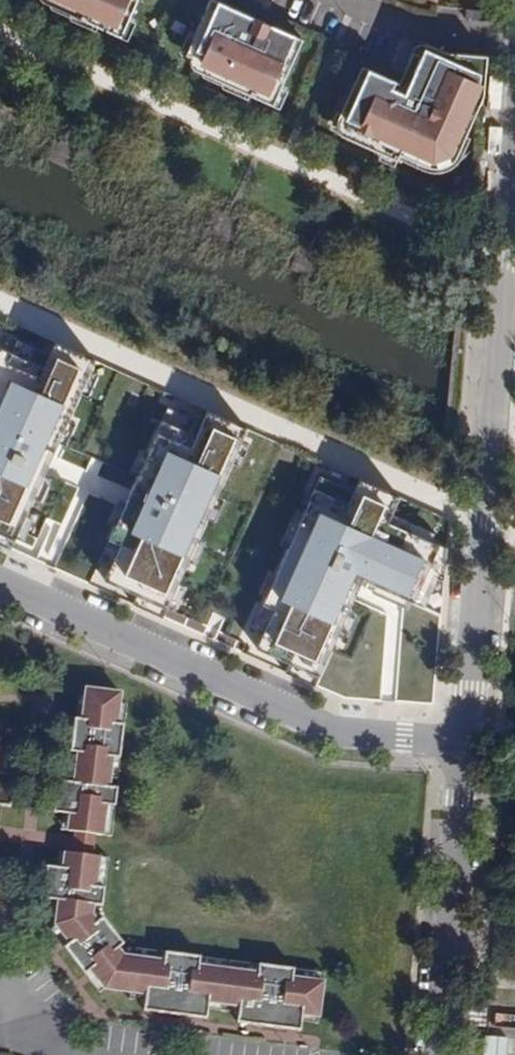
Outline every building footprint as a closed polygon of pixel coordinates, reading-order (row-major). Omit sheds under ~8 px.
[(44,1),(94,23),(96,18),(123,30),(137,0),(44,0),(44,1)] [(247,0),(218,0),(218,1),(215,0),(209,0),(188,47),(202,54),(196,69),(246,91),(248,86),(276,98),(302,39),(291,34),(296,22),(247,0)] [(405,75),(366,58),(337,121),(352,127),(348,137),(397,159),(439,172),(457,165),(467,147),(487,96),(486,58),(455,53),(444,52),(426,43),(420,55),(415,53),(405,75)] [(0,330),(0,529),(25,539),(103,358),(57,338),(50,353),(0,330)] [(259,429),(213,409),(202,434),(172,420),(102,575),(178,609),(259,429)] [(357,498),(318,480),(249,631),(328,667),(374,567),(425,590),(450,538),(395,513),(405,491),(368,474),(357,498)] [(124,695),(82,691),(79,726),(70,723),(63,756),(74,758),(70,786),(52,783),(46,817),(65,820),(63,836),(74,838),(72,858),(62,857),(58,872),(44,869),(38,902),(52,905),(54,933),(66,948),(59,952),(80,982),(88,978),(102,997),(144,1002),(141,1014),(205,1024),(209,1012),(238,1015),(235,1027),(297,1038),(302,1021),(320,1025),(326,984),(304,983),(292,982),(293,972),(256,967),(256,979),(197,972),(199,963),(162,955),(161,965),(127,963),(116,955),(123,945),(102,923),(94,924),(96,910),(105,912),(105,891),(98,887),(100,860),(90,856),(91,842),(102,844),(104,811),(116,812),(120,790),(108,789),(112,763),(122,762),(128,725),(119,723),(124,695)] [(8,814),(13,780),(1,777),(3,759),(0,755),(0,812),(8,814)] [(509,1036),(486,1035),(485,1054),(508,1054),(509,1036)]
